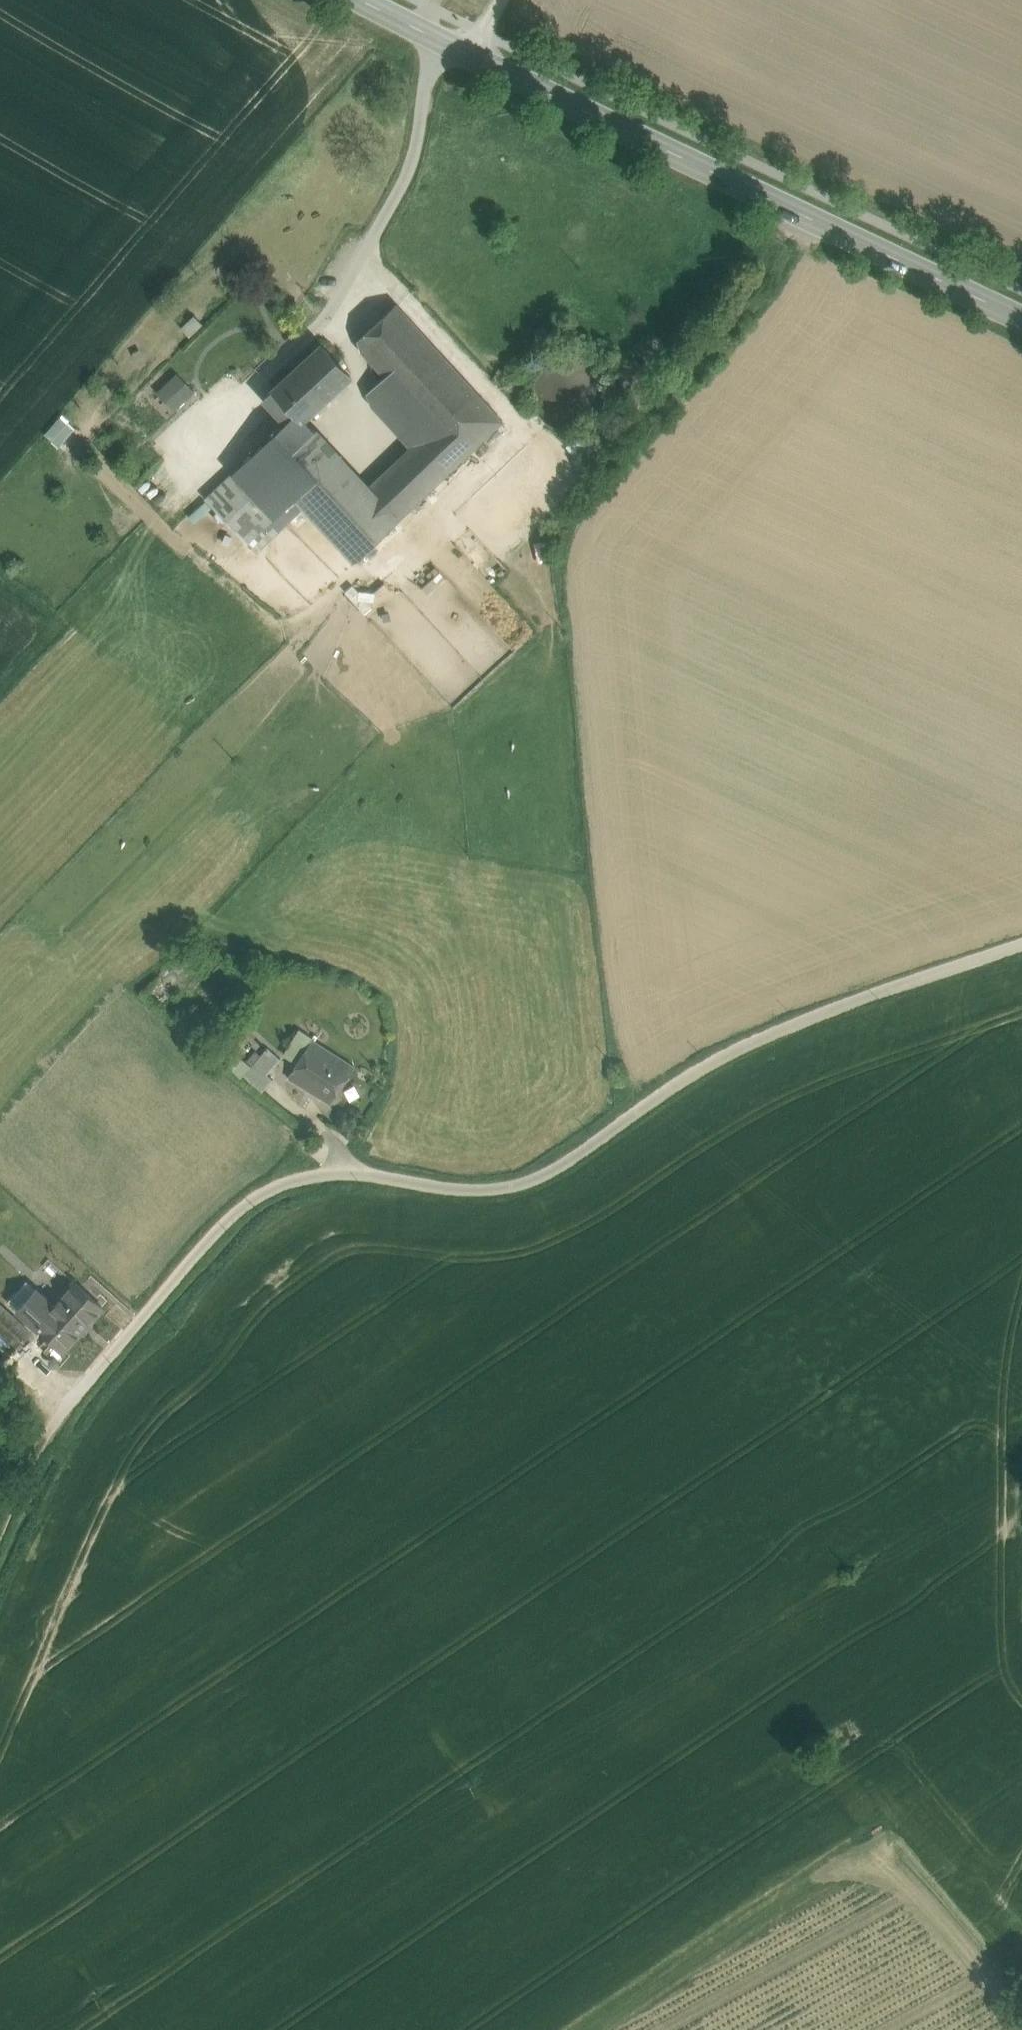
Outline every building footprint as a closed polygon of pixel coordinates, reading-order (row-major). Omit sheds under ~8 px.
[(365,496),(294,428),(239,480),(258,495),(274,480),(303,508),(362,565),(505,418),(392,309),(357,346),(362,357),(384,378),(433,426),(410,449),(372,489),(365,496)] [(322,350),(276,395),(301,420),(304,423),(350,377),(322,350)] [(155,389),(172,409),(193,389),(175,370),(155,389)] [(433,426),(384,378),(367,393),(367,406),(410,449),(433,426)] [(304,423),(301,420),(294,428),(365,496),(372,489),(304,423)] [(274,480),(258,495),(239,480),(181,535),(281,617),(286,613),(303,596),(310,603),(339,576),(287,522),(303,508),(274,480)] [(303,596),(286,613),(293,620),(310,603),(303,596)] [(353,1066),(312,1040),(288,1077),(330,1103),(353,1066)] [(241,1078),(244,1075),(252,1067),(229,1046),(219,1057),(241,1078)] [(252,1067),(244,1075),(261,1091),(272,1079),(266,1074),(280,1059),(268,1048),(252,1067)] [(102,1306),(75,1281),(54,1305),(36,1289),(18,1309),(36,1324),(37,1323),(63,1348),(81,1329),(88,1335),(96,1327),(88,1321),(102,1306)] [(0,1305),(0,1329),(18,1346),(19,1345),(19,1346),(31,1332),(0,1305)] [(0,1329),(0,1347),(10,1355),(18,1346),(0,1329)]
